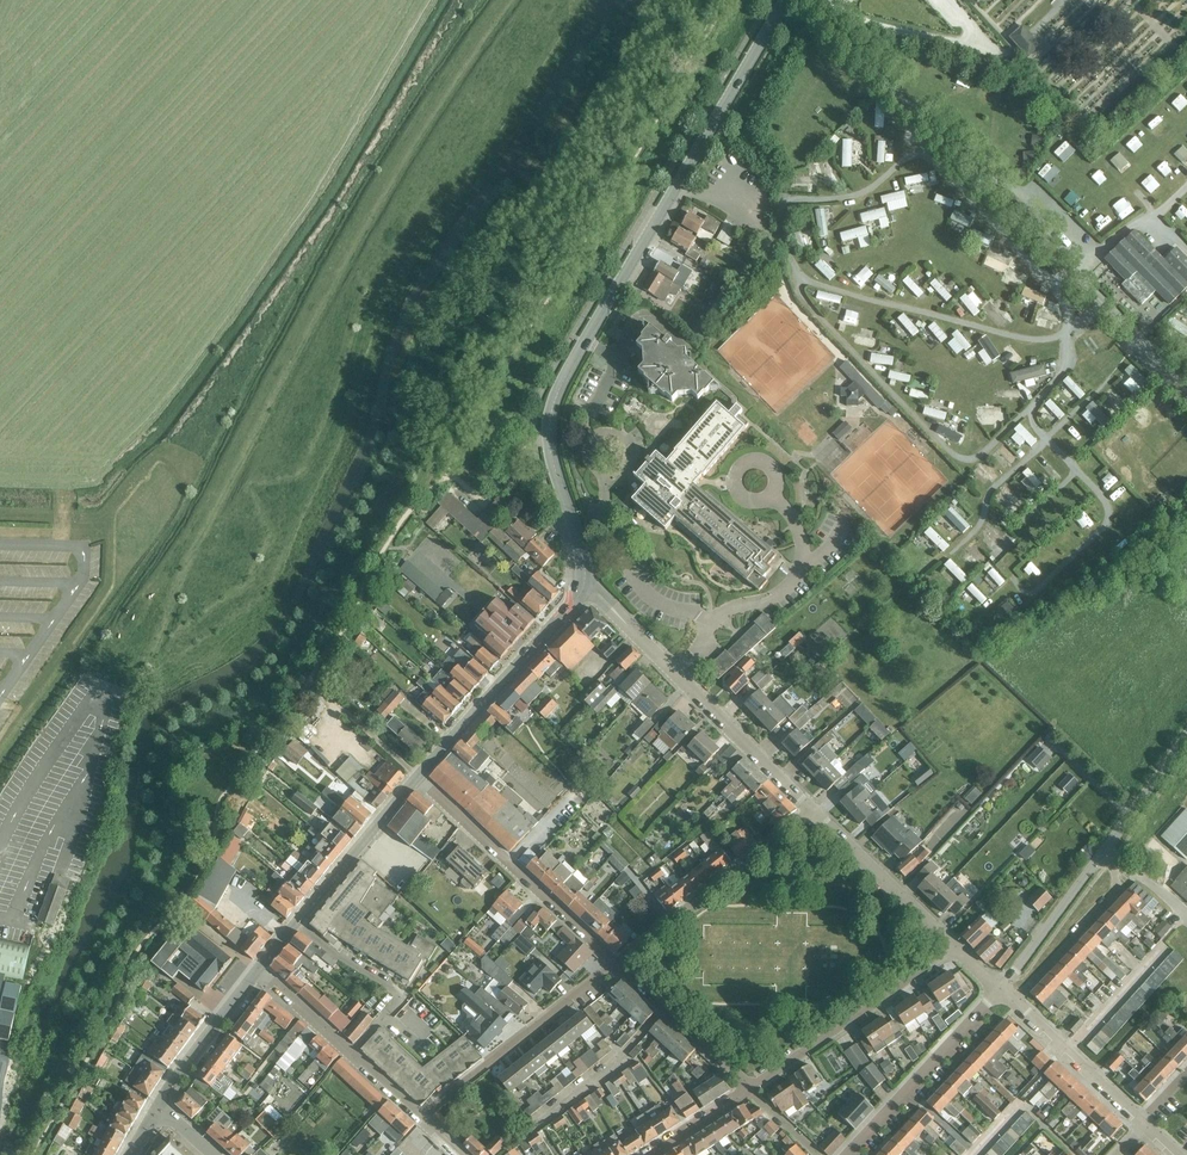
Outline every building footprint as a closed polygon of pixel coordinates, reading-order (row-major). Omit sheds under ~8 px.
[(1010,38),(1020,50),(1021,49),(1032,39),(1033,38),(1021,25),(1010,36),(1010,38)] [(1032,39),(1021,49),(1020,50),(1021,51),(1026,56),(1027,57),(1028,57),(1028,56),(1039,47),(1040,46),(1039,45),(1034,40),(1034,39),(1033,38),(1032,39)] [(1178,88),(1186,99),(1186,80),(1178,88)] [(1172,93),(1162,103),(1175,116),(1185,106),(1172,93)] [(876,109),(866,109),(866,129),(876,129),(876,109)] [(1144,120),(1134,129),(1144,141),(1154,132),(1144,120)] [(1129,155),(1137,147),(1127,136),(1118,144),(1129,155)] [(833,146),(833,169),(844,169),(844,140),(828,140),(828,146),(833,146)] [(886,155),(879,155),(879,141),(868,141),(869,164),(886,164),(886,155)] [(1163,153),(1174,164),(1182,156),(1171,145),(1163,153)] [(1108,167),(1118,157),(1111,150),(1101,160),(1108,167)] [(1157,160),(1148,168),(1159,179),(1167,170),(1157,160)] [(815,188),(826,188),(827,164),(816,163),(815,188)] [(1091,181),(1100,172),(1093,166),(1084,175),(1091,181)] [(898,187),(929,183),(928,173),(896,177),(898,187)] [(1141,175),(1132,184),(1144,196),(1153,186),(1141,175)] [(811,187),(812,177),(788,176),(787,186),(811,187)] [(896,191),(872,196),(874,206),(898,201),(896,191)] [(928,195),(925,202),(952,211),(954,203),(928,195)] [(1122,216),(1130,209),(1122,199),(1113,206),(1122,216)] [(811,236),(820,236),(818,208),(809,209),(811,236)] [(852,214),(855,224),(879,219),(876,208),(852,214)] [(714,235),(720,224),(707,216),(704,222),(689,213),(682,225),(697,234),(701,227),(714,235)] [(945,213),(942,230),(961,233),(964,216),(945,213)] [(729,246),(736,234),(724,226),(716,239),(729,246)] [(853,249),(863,247),(859,227),(833,232),(835,243),(851,240),(853,249)] [(696,262),(700,255),(690,249),(696,239),(680,229),(671,243),(687,252),(685,255),(696,262)] [(976,265),(995,272),(990,285),(1007,291),(1014,273),(1009,271),(1012,261),(981,250),(986,237),(964,229),(959,244),(981,252),(976,265)] [(795,231),(788,233),(794,252),(800,251),(795,231)] [(1150,248),(1133,231),(1125,239),(1106,258),(1113,265),(1112,266),(1126,281),(1122,285),(1141,304),(1155,290),(1169,304),(1186,286),(1186,259),(1176,248),(1163,261),(1150,248)] [(706,269),(710,262),(703,259),(699,265),(706,269)] [(813,260),(807,266),(824,283),(830,277),(813,260)] [(660,261),(654,272),(666,279),(673,283),(681,288),(691,271),(681,265),(677,272),(660,261)] [(849,261),(843,266),(849,273),(855,268),(849,261)] [(836,274),(855,295),(862,289),(843,268),(836,274)] [(673,283),(654,272),(643,289),(664,302),(669,293),(675,297),(681,288),(673,283)] [(865,282),(883,296),(889,289),(871,275),(865,282)] [(911,299),(917,294),(899,276),(894,282),(911,299)] [(926,279),(921,285),(940,303),(945,298),(926,279)] [(1017,287),(1013,295),(1036,305),(1039,296),(1017,287)] [(948,301),(955,310),(958,308),(966,318),(972,313),(958,294),(948,301)] [(691,297),(688,301),(697,306),(698,304),(703,307),(705,303),(700,300),(700,301),(691,297)] [(639,306),(643,300),(638,298),(635,303),(639,306)] [(980,302),(974,309),(994,329),(1001,322),(980,302)] [(1032,309),(1030,318),(1051,325),(1054,316),(1032,309)] [(898,312),(890,317),(903,338),(911,334),(898,312)] [(997,314),(1000,324),(1007,321),(1004,312),(997,314)] [(832,314),(829,323),(851,329),(854,320),(832,314)] [(911,329),(919,328),(917,319),(909,321),(911,329)] [(932,344),(940,340),(927,321),(920,325),(932,344)] [(729,414),(736,405),(736,397),(706,371),(700,372),(691,364),(690,351),(677,352),(670,346),(672,343),(668,340),(666,342),(645,324),(644,325),(644,332),(645,333),(642,338),(642,340),(637,346),(643,351),(643,352),(644,366),(638,372),(644,377),(645,380),(649,383),(648,384),(648,392),(651,394),(658,394),(659,393),(664,396),(666,396),(672,402),(678,395),(692,394),(698,400),(704,394),(706,393),(714,384),(731,400),(732,404),(726,411),(729,414)] [(955,353),(963,349),(951,329),(944,333),(955,353)] [(977,365),(992,357),(980,335),(965,343),(977,365)] [(1048,342),(1022,345),(1023,355),(1049,352),(1048,342)] [(994,351),(1010,365),(1016,359),(1000,345),(994,351)] [(962,362),(970,356),(964,349),(956,354),(962,362)] [(1113,350),(1105,354),(1109,361),(1117,357),(1113,350)] [(1050,374),(1047,356),(1031,359),(1032,365),(1004,370),(1006,381),(1050,374)] [(1074,357),(1068,365),(1092,384),(1099,376),(1074,357)] [(886,413),(892,407),(886,401),(885,403),(846,362),(840,367),(854,382),(847,389),(841,388),(841,396),(847,397),(846,406),(858,407),(858,400),(865,394),(879,408),(880,407),(886,413)] [(1121,365),(1114,373),(1134,389),(1141,382),(1121,365)] [(883,370),(880,378),(903,385),(905,377),(883,370)] [(1067,403),(1077,393),(1060,376),(1050,386),(1067,403)] [(1025,378),(1016,381),(1019,388),(1027,385),(1025,378)] [(899,387),(897,395),(920,402),(922,394),(899,387)] [(987,398),(1010,398),(1010,389),(987,389),(987,398)] [(729,414),(726,411),(716,403),(674,452),(675,452),(666,462),(656,453),(650,460),(648,458),(645,462),(642,461),(638,478),(637,479),(645,486),(631,501),(665,530),(675,518),(723,560),(725,558),(736,567),(734,569),(759,591),(768,581),(764,577),(771,569),(767,566),(776,555),(700,489),(699,490),(694,485),(702,476),(703,476),(749,424),(738,415),(742,411),(737,406),(736,406),(736,405),(729,414)] [(1084,424),(1089,420),(1096,427),(1102,421),(1087,405),(1076,416),(1084,424)] [(892,407),(886,413),(890,417),(897,410),(893,406),(892,407)] [(999,416),(1001,408),(994,406),(992,413),(999,416)] [(917,407),(915,415),(939,422),(942,413),(917,407)] [(967,418),(958,425),(975,444),(983,437),(967,418)] [(845,423),(832,435),(838,442),(851,430),(845,423)] [(995,444),(986,453),(1003,470),(1012,461),(995,444)] [(968,467),(986,485),(993,478),(975,460),(968,467)] [(1030,490),(1035,485),(1020,468),(1015,473),(1030,490)] [(999,510),(1005,505),(1015,516),(1021,510),(999,485),(992,491),(999,500),(994,505),(999,510)] [(481,543),(488,536),(496,527),(497,526),(483,513),(477,519),(446,492),(440,499),(441,499),(437,504),(440,507),(448,514),(481,543)] [(504,511),(495,502),(484,513),(493,522),(504,511)] [(433,531),(448,514),(440,507),(425,524),(433,531)] [(942,532),(948,526),(956,535),(964,528),(945,509),(931,522),(942,532)] [(1054,512),(1053,519),(1061,521),(1062,513),(1054,512)] [(1064,523),(1072,529),(1079,518),(1072,513),(1064,523)] [(517,520),(513,524),(509,520),(501,527),(524,549),(535,538),(534,537),(536,535),(530,529),(529,531),(517,520)] [(1041,521),(1034,526),(1042,536),(1049,531),(1041,521)] [(913,537),(935,557),(945,546),(924,526),(913,537)] [(496,527),(488,536),(516,563),(525,555),(496,527)] [(999,555),(1006,549),(987,528),(980,534),(999,555)] [(535,538),(524,549),(543,567),(554,555),(541,543),(540,543),(535,538)] [(980,548),(992,556),(996,550),(984,543),(980,548)] [(480,544),(475,550),(483,557),(489,552),(480,544)] [(877,547),(873,551),(885,565),(889,561),(877,547)] [(945,576),(943,578),(952,587),(961,578),(942,559),(936,565),(945,576)] [(406,561),(397,571),(433,601),(442,592),(406,561)] [(533,590),(549,603),(560,592),(537,572),(531,579),(510,561),(506,566),(533,590)] [(994,589),(1000,584),(986,568),(980,574),(994,589)] [(800,575),(807,582),(814,576),(807,569),(800,575)] [(408,581),(402,588),(410,595),(416,588),(408,581)] [(970,610),(981,601),(966,583),(955,593),(970,610)] [(445,588),(434,602),(440,608),(452,594),(445,588)] [(549,603),(533,590),(525,600),(511,588),(508,592),(537,617),(549,603)] [(500,659),(534,619),(517,605),(511,611),(496,599),(474,625),(488,637),(483,644),(500,659)] [(384,601),(377,609),(385,615),(392,607),(384,601)] [(591,608),(574,625),(590,642),(603,630),(609,636),(614,631),(591,608)] [(801,612),(789,622),(792,626),(804,616),(801,612)] [(718,680),(777,627),(763,613),(754,622),(755,624),(727,652),(725,650),(707,668),(718,680)] [(379,630),(383,622),(372,616),(368,624),(379,630)] [(590,642),(574,625),(549,650),(558,659),(563,664),(570,671),(595,647),(590,642)] [(373,644),(378,638),(365,628),(361,634),(373,644)] [(789,644),(795,650),(806,640),(800,634),(789,644)] [(359,636),(354,643),(361,648),(366,641),(359,636)] [(469,637),(466,641),(472,646),(479,652),(474,658),(489,671),(498,661),(469,637)] [(607,658),(618,648),(611,641),(601,652),(607,658)] [(760,663),(768,654),(760,646),(752,655),(760,663)] [(615,681),(624,673),(641,656),(632,647),(617,661),(621,666),(610,676),(612,678),(615,681)] [(474,658),(467,652),(461,648),(456,654),(469,665),(464,671),(479,683),(488,673),(473,660),(474,658)] [(563,664),(558,659),(556,662),(546,652),(529,670),(538,679),(538,680),(546,672),(551,677),(563,664)] [(464,671),(451,659),(448,657),(442,664),(444,666),(446,663),(454,670),(449,676),(455,681),(470,694),(479,683),(464,671)] [(732,677),(725,684),(729,689),(728,690),(732,694),(733,693),(736,695),(749,681),(742,674),(749,667),(754,662),(748,657),(743,662),(730,675),(732,677)] [(814,657),(809,662),(812,665),(817,661),(814,657)] [(441,669),(435,677),(433,679),(440,686),(461,704),(470,694),(455,681),(449,676),(441,669)] [(756,685),(767,675),(762,669),(751,679),(756,685)] [(529,670),(511,688),(521,697),(529,705),(543,690),(535,682),(538,679),(529,670)] [(637,670),(629,678),(620,688),(621,689),(633,700),(650,683),(637,670)] [(756,685),(761,691),(773,680),(768,674),(767,675),(756,685)] [(421,679),(417,684),(424,690),(452,714),(461,704),(440,686),(435,692),(421,679)] [(590,706),(607,689),(598,681),(581,697),(590,706)] [(607,689),(590,706),(598,713),(621,689),(620,688),(614,682),(611,685),(607,689)] [(667,699),(650,683),(633,700),(650,717),(667,699)] [(511,688),(488,712),(497,721),(514,736),(524,724),(517,717),(514,720),(506,713),(516,702),(521,697),(511,688)] [(424,690),(421,694),(415,701),(443,725),(452,714),(424,690)] [(396,691),(389,699),(397,706),(404,698),(396,691)] [(757,718),(771,704),(759,692),(745,705),(757,718)] [(780,695),(771,704),(757,718),(771,732),(787,717),(794,724),(808,711),(802,706),(796,712),(780,695)] [(545,718),(558,705),(548,696),(535,709),(545,718)] [(397,706),(389,699),(377,711),(386,719),(397,706)] [(671,750),(694,726),(679,711),(674,716),(669,711),(654,727),(661,734),(658,737),(671,750)] [(488,712),(483,717),(493,726),(497,721),(488,712)] [(811,720),(805,714),(794,724),(799,730),(811,720)] [(386,726),(417,754),(425,745),(394,717),(386,726)] [(483,717),(479,722),(489,730),(493,726),(483,717)] [(640,738),(654,723),(649,718),(634,732),(640,738)] [(489,730),(479,722),(475,726),(484,735),(489,730)] [(484,735),(475,726),(470,731),(480,740),(484,735)] [(470,731),(466,736),(476,744),(480,740),(470,731)] [(796,731),(783,744),(795,757),(809,744),(813,739),(807,733),(803,738),(796,731)] [(706,764),(719,750),(702,733),(688,747),(706,764)] [(817,753),(803,766),(808,770),(815,778),(834,760),(837,757),(826,745),(833,739),(827,733),(813,747),(812,748),(817,753)] [(648,734),(643,739),(648,744),(653,739),(648,734)] [(462,740),(453,750),(477,772),(478,771),(482,774),(495,761),(490,757),(476,744),(466,736),(462,740)] [(295,739),(283,754),(296,765),(308,750),(295,739)] [(910,742),(905,747),(912,755),(917,750),(910,742)] [(684,745),(679,750),(683,753),(687,748),(684,745)] [(729,770),(742,756),(732,746),(719,760),(729,770)] [(629,747),(624,753),(628,756),(633,750),(629,747)] [(1028,759),(1040,771),(1052,758),(1040,747),(1028,759)] [(667,763),(673,756),(669,752),(663,759),(667,763)] [(455,768),(461,761),(451,753),(445,760),(455,768)] [(733,781),(721,793),(722,795),(727,799),(727,798),(727,799),(733,793),(744,781),(756,770),(750,765),(750,764),(745,758),(727,776),(733,781)] [(815,778),(827,791),(843,776),(846,773),(841,767),(841,765),(841,763),(839,762),(838,760),(836,759),(834,760),(815,778)] [(373,783),(365,777),(346,760),(335,773),(361,796),(377,809),(388,796),(373,783)] [(445,760),(440,765),(450,774),(455,768),(445,760)] [(370,772),(365,777),(373,783),(388,796),(396,787),(405,776),(388,761),(385,764),(378,772),(375,776),(370,772)] [(450,774),(438,784),(509,852),(519,841),(534,826),(523,816),(522,815),(516,809),(506,799),(491,787),(482,779),(461,761),(455,768),(450,774)] [(858,762),(843,776),(849,782),(865,769),(858,762)] [(696,771),(702,777),(709,770),(703,764),(696,771)] [(450,774),(440,765),(430,776),(438,784),(450,774)] [(928,767),(923,771),(928,778),(933,774),(928,767)] [(744,781),(733,793),(727,799),(732,803),(749,787),(756,794),(769,783),(756,770),(744,781)] [(487,774),(482,779),(491,787),(495,781),(487,774)] [(862,774),(851,784),(849,782),(838,791),(845,799),(841,803),(850,814),(871,795),(876,791),(862,774)] [(1059,785),(1068,794),(1079,782),(1070,774),(1059,785)] [(756,794),(755,795),(762,802),(758,806),(760,809),(764,805),(778,792),(769,782),(769,783),(756,794)] [(627,794),(634,800),(642,791),(635,785),(627,794)] [(347,814),(362,827),(372,816),(350,798),(346,803),(327,788),(322,794),(342,810),(344,812),(347,814)] [(417,791),(407,803),(431,823),(432,824),(442,813),(434,805),(426,799),(417,791)] [(977,798),(970,791),(964,798),(971,804),(977,798)] [(764,805),(760,809),(767,817),(771,813),(772,814),(787,801),(778,792),(764,805)] [(297,793),(291,800),(312,816),(318,809),(297,793)] [(887,813),(871,795),(850,814),(860,825),(865,820),(871,827),(887,813)] [(780,823),(796,810),(787,801),(772,814),(780,823)] [(403,808),(389,826),(405,841),(411,847),(412,846),(432,861),(440,851),(420,835),(431,823),(407,803),(403,808)] [(713,804),(704,813),(707,817),(717,808),(714,805),(713,804)] [(337,806),(329,816),(334,820),(354,837),(362,827),(347,814),(344,812),(342,810),(337,806)] [(519,806),(516,809),(522,815),(524,813),(522,811),(523,810),(519,806)] [(245,809),(237,824),(239,825),(242,827),(250,812),(245,809)] [(1185,859),(1186,858),(1186,809),(1161,837),(1185,859)] [(523,816),(534,826),(543,817),(540,814),(535,819),(527,811),(523,816)] [(907,833),(892,818),(873,837),(891,856),(894,853),(902,861),(910,853),(921,842),(910,830),(907,833)] [(328,841),(342,852),(352,840),(331,823),(321,835),(327,840),(328,841)] [(242,827),(239,825),(233,832),(241,839),(248,831),(242,827)] [(342,852),(328,841),(327,840),(321,835),(321,836),(311,828),(307,832),(319,842),(314,848),(332,863),(342,852)] [(609,829),(603,835),(608,839),(613,833),(609,829)] [(726,840),(732,848),(744,840),(750,835),(746,830),(743,833),(741,830),(738,832),(737,831),(726,840)] [(703,862),(714,876),(731,862),(707,832),(700,837),(712,852),(714,851),(716,853),(703,862)] [(219,857),(230,866),(241,844),(231,835),(219,857)] [(750,835),(744,840),(750,848),(756,842),(750,835)] [(611,857),(616,852),(604,840),(599,845),(611,857)] [(737,857),(750,848),(744,840),(732,848),(731,849),(737,857)] [(474,889),(489,874),(458,845),(455,849),(447,842),(441,849),(448,856),(443,861),(463,879),(460,881),(460,885),(465,890),(469,890),(471,887),(474,889)] [(332,863),(314,848),(308,843),(305,847),(315,856),(310,863),(323,874),(332,863)] [(1026,860),(1034,852),(1028,846),(1020,854),(1026,860)] [(537,858),(528,850),(518,860),(528,869),(537,858)] [(544,850),(537,858),(528,869),(541,881),(558,863),(557,862),(544,850)] [(683,850),(678,854),(682,859),(687,856),(683,850)] [(902,861),(896,866),(896,867),(905,877),(919,864),(929,854),(925,850),(916,860),(911,854),(910,853),(902,861)] [(309,862),(305,867),(299,862),(303,857),(296,851),(287,862),(294,868),(299,873),(314,885),(323,874),(310,863),(309,862)] [(620,872),(628,864),(616,852),(611,857),(608,860),(620,872)] [(682,859),(678,854),(673,858),(677,863),(682,859)] [(655,855),(647,861),(652,868),(661,861),(655,855)] [(230,866),(219,857),(200,890),(198,889),(189,904),(227,937),(235,927),(215,909),(237,871),(230,866)] [(417,935),(410,947),(409,948),(379,929),(383,923),(379,919),(390,905),(392,906),(398,897),(374,880),(376,877),(373,875),(376,870),(363,861),(362,862),(361,861),(357,866),(358,867),(352,874),(351,873),(346,879),(347,879),(341,887),(340,886),(336,891),(337,892),(331,900),(330,899),(325,904),(326,905),(320,912),(319,911),(315,917),(316,918),(310,925),(331,943),(336,937),(409,982),(424,958),(429,961),(437,947),(417,935)] [(294,868),(287,862),(282,867),(289,874),(294,868)] [(558,863),(541,881),(554,894),(576,872),(564,862),(561,865),(558,863)] [(703,862),(692,872),(702,885),(714,876),(703,862)] [(931,901),(945,887),(932,875),(938,869),(931,862),(917,877),(923,883),(918,888),(931,901)] [(294,868),(289,874),(295,878),(290,883),(288,882),(288,883),(305,897),(314,885),(299,873),(294,868)] [(655,872),(659,877),(664,874),(660,868),(655,872)] [(1171,886),(1186,900),(1186,868),(1171,886)] [(288,883),(288,882),(276,871),(272,876),(278,881),(272,888),(279,894),(281,896),(296,908),(305,897),(288,883)] [(576,872),(554,894),(569,908),(575,901),(573,899),(578,893),(588,882),(576,871),(576,872)] [(659,877),(655,872),(650,876),(654,881),(659,877)] [(702,885),(692,872),(680,881),(691,894),(702,885)] [(497,874),(490,881),(497,888),(504,881),(497,874)] [(625,874),(615,883),(622,889),(631,881),(625,874)] [(53,926),(70,880),(54,875),(37,920),(53,926)] [(594,877),(590,881),(594,885),(598,881),(594,877)] [(945,887),(931,901),(944,913),(949,908),(956,914),(970,900),(972,897),(953,878),(945,887)] [(588,892),(594,885),(590,881),(584,888),(588,892)] [(691,894),(680,881),(668,890),(679,903),(691,894)] [(1128,888),(1118,900),(1129,910),(1130,911),(1145,925),(1149,920),(1140,911),(1146,905),(1153,899),(1136,883),(1129,889),(1128,888)] [(272,906),(286,919),(296,908),(281,896),(279,894),(272,888),(270,887),(266,891),(272,896),(271,898),(275,902),(272,906)] [(1039,912),(1052,898),(1041,888),(1028,901),(1039,912)] [(679,903),(668,890),(657,899),(667,912),(679,903)] [(523,914),(519,910),(523,905),(507,891),(487,913),(501,926),(491,937),(497,942),(499,940),(511,927),(511,928),(523,914)] [(262,893),(258,899),(262,902),(267,897),(262,893)] [(592,906),(578,893),(573,899),(575,901),(569,908),(579,917),(579,916),(581,918),(592,906)] [(645,909),(652,904),(643,893),(636,897),(645,909)] [(592,906),(581,918),(599,935),(617,916),(618,916),(605,904),(599,898),(592,906)] [(1118,900),(1108,910),(1124,925),(1125,926),(1131,920),(1141,929),(1145,925),(1130,911),(1118,900)] [(511,928),(511,927),(499,940),(506,945),(517,932),(520,934),(528,926),(533,930),(539,923),(548,931),(557,921),(543,908),(538,915),(535,913),(526,923),(521,919),(512,929),(511,928)] [(1124,925),(1108,910),(1098,920),(1117,938),(1124,945),(1129,940),(1119,931),(1124,925)] [(979,919),(961,936),(973,948),(975,946),(978,949),(989,938),(986,935),(990,931),(997,924),(986,913),(979,920),(979,919)] [(617,916),(599,935),(605,941),(605,942),(617,953),(629,940),(617,929),(624,922),(617,916)] [(1098,920),(1089,931),(1100,942),(1107,948),(1117,938),(1098,920)] [(1161,938),(1171,928),(1164,920),(1153,931),(1161,938)] [(179,929),(151,963),(155,966),(172,979),(178,972),(203,992),(204,992),(209,985),(208,985),(218,973),(220,974),(231,960),(191,927),(185,922),(179,929)] [(249,939),(235,927),(227,937),(251,959),(271,936),(259,927),(249,939)] [(593,954),(586,947),(575,938),(563,927),(556,934),(568,945),(557,957),(573,973),(585,960),(586,961),(593,954)] [(527,928),(522,934),(529,940),(535,934),(527,928)] [(1089,931),(1079,941),(1102,963),(1116,976),(1120,980),(1124,976),(1100,953),(1101,952),(1095,947),(1100,942),(1089,931)] [(337,962),(319,947),(300,932),(291,943),(304,953),(309,947),(312,949),(311,950),(333,967),(337,962)] [(513,944),(527,957),(535,948),(521,935),(513,944)] [(1001,948),(1000,947),(990,937),(989,938),(978,949),(975,952),(986,963),(1001,948)] [(0,938),(0,981),(3,982),(5,976),(21,980),(29,945),(0,938)] [(440,945),(443,947),(449,953),(456,946),(447,938),(440,945)] [(1143,942),(1150,949),(1154,944),(1147,938),(1143,942)] [(1102,963),(1079,941),(1069,951),(1081,963),(1086,957),(1112,981),(1116,976),(1102,963)] [(280,956),(298,970),(302,964),(314,974),(318,970),(312,965),(313,964),(289,945),(280,956)] [(1136,946),(1135,947),(1131,951),(1141,960),(1146,954),(1136,946)] [(479,947),(475,953),(479,957),(484,951),(479,947)] [(1013,952),(1008,948),(995,965),(1000,969),(1013,952)] [(1173,950),(1168,955),(1178,964),(1183,959),(1173,950)] [(1069,951),(1059,962),(1082,983),(1086,979),(1081,974),(1087,968),(1081,963),(1069,951)] [(1168,955),(1164,961),(1173,970),(1178,964),(1168,955)] [(298,970),(280,956),(271,967),(299,993),(305,986),(295,978),(300,972),(298,970)] [(484,956),(480,960),(481,969),(489,975),(494,979),(484,990),(491,995),(497,1000),(498,999),(518,1016),(527,1004),(506,987),(512,980),(484,956)] [(550,993),(561,980),(540,961),(529,972),(528,971),(519,980),(535,995),(543,986),(550,993)] [(1173,970),(1164,961),(1159,966),(1168,975),(1173,970)] [(1067,977),(1078,987),(1082,983),(1059,962),(1049,972),(1061,983),(1067,977)] [(445,968),(445,973),(448,976),(453,974),(453,969),(450,966),(445,968)] [(1159,966),(1154,971),(1164,980),(1168,975),(1159,966)] [(939,979),(950,996),(956,1003),(967,996),(965,993),(970,990),(958,972),(953,976),(950,971),(939,979)] [(1164,980),(1154,971),(1149,977),(1159,985),(1164,980)] [(1049,972),(1040,983),(1062,1004),(1067,1000),(1056,989),(1061,983),(1049,972)] [(1149,977),(1144,982),(1154,991),(1159,985),(1149,977)] [(950,996),(939,979),(928,986),(931,991),(925,994),(936,1010),(937,1012),(943,1008),(940,1003),(950,996)] [(142,988),(147,991),(151,983),(146,980),(142,988)] [(14,1013),(20,986),(3,982),(0,981),(0,1010),(14,1013)] [(620,1005),(632,992),(621,981),(609,995),(620,1005)] [(1144,982),(1139,987),(1149,996),(1154,991),(1144,982)] [(1062,1004),(1040,983),(1030,993),(1047,1010),(1053,1004),(1058,1009),(1062,1004)] [(306,984),(305,986),(299,993),(303,997),(311,988),(306,984)] [(189,1005),(194,998),(177,985),(172,992),(189,1005)] [(164,986),(159,991),(170,1000),(174,995),(164,986)] [(497,1000),(491,995),(481,987),(474,995),(465,987),(457,996),(479,1015),(475,1020),(473,1018),(467,1019),(463,1023),(463,1030),(484,1049),(507,1023),(514,1015),(497,1000)] [(1139,987),(1134,993),(1144,1001),(1149,996),(1139,987)] [(147,991),(142,988),(137,995),(142,998),(147,991)] [(315,992),(311,988),(303,997),(307,1001),(315,992)] [(265,992),(255,1006),(252,1004),(242,1018),(257,1030),(267,1016),(262,1012),(265,1008),(277,1018),(275,1021),(285,1029),(294,1018),(271,1000),(272,998),(265,992)] [(322,997),(315,992),(307,1001),(314,1007),(324,996),(323,995),(322,997)] [(643,1002),(632,992),(620,1005),(631,1015),(643,1002)] [(1144,1001),(1134,993),(1129,998),(1139,1007),(1144,1001)] [(915,995),(904,1002),(915,1019),(920,1025),(928,1019),(928,1016),(936,1010),(925,994),(917,1000),(915,995)] [(324,996),(314,1007),(321,1013),(331,1002),(324,996)] [(1139,1007),(1129,998),(1125,1003),(1134,1012),(1139,1007)] [(355,1000),(345,1011),(351,1017),(362,1005),(355,1000)] [(133,1002),(129,1009),(134,1013),(138,1005),(133,1002)] [(331,1002),(321,1013),(328,1020),(337,1009),(331,1002)] [(643,1002),(631,1015),(643,1026),(655,1013),(643,1002)] [(915,1019),(904,1002),(894,1009),(898,1016),(893,1020),(901,1032),(907,1028),(905,1026),(915,1019)] [(1134,1012),(1125,1003),(1120,1009),(1129,1017),(1134,1012)] [(1165,1017),(1171,1011),(1163,1004),(1157,1010),(1165,1017)] [(584,1010),(598,1028),(610,1016),(606,1013),(601,1019),(590,1005),(584,1010)] [(178,1007),(174,1012),(181,1018),(183,1019),(197,1029),(206,1017),(191,1006),(185,1013),(178,1007)] [(134,1013),(129,1009),(124,1017),(130,1020),(134,1013)] [(337,1009),(328,1020),(334,1026),(344,1015),(337,1010),(338,1009),(337,1009)] [(1129,1017),(1120,1009),(1115,1014),(1125,1023),(1129,1017)] [(0,1010),(0,1039),(8,1041),(14,1013),(0,1010)] [(353,1044),(373,1019),(364,1011),(344,1035),(353,1044)] [(183,1019),(181,1018),(174,1012),(167,1022),(170,1024),(175,1028),(176,1029),(175,1029),(189,1040),(197,1029),(183,1019)] [(581,1012),(569,1021),(580,1036),(585,1042),(596,1033),(592,1027),(593,1026),(581,1012)] [(1125,1023),(1115,1014),(1110,1019),(1120,1028),(1125,1023)] [(351,1022),(344,1015),(334,1026),(341,1033),(351,1022)] [(610,1016),(598,1028),(606,1038),(613,1031),(608,1026),(613,1020),(610,1016)] [(883,1017),(872,1024),(883,1041),(885,1040),(888,1045),(903,1035),(901,1032),(893,1020),(887,1024),(883,1017)] [(1082,1022),(1076,1017),(1067,1027),(1073,1033),(1082,1022)] [(242,1018),(231,1032),(242,1040),(247,1034),(251,1037),(257,1030),(242,1018)] [(661,1042),(673,1029),(662,1019),(650,1032),(657,1038),(650,1045),(651,1045),(646,1051),(649,1055),(655,1048),(661,1042)] [(950,1019),(944,1022),(947,1027),(953,1023),(950,1019)] [(1006,1019),(996,1030),(1008,1041),(1018,1051),(1023,1046),(1012,1036),(1018,1030),(1006,1019)] [(1120,1028),(1110,1019),(1105,1025),(1115,1033),(1120,1028)] [(278,1046),(275,1050),(284,1056),(298,1038),(299,1038),(308,1027),(301,1020),(291,1031),(280,1044),(278,1046)] [(580,1036),(569,1021),(557,1031),(569,1045),(580,1036)] [(947,1027),(944,1022),(943,1021),(937,1025),(941,1031),(947,1027)] [(170,1024),(162,1034),(168,1038),(182,1049),(189,1040),(175,1029),(176,1029),(175,1028),(170,1024)] [(883,1041),(872,1024),(862,1031),(866,1038),(861,1042),(869,1054),(874,1050),(877,1053),(888,1045),(885,1040),(883,1041)] [(120,1025),(115,1032),(120,1035),(125,1028),(120,1025)] [(1115,1033),(1105,1025),(1100,1030),(1110,1039),(1115,1033)] [(1182,1028),(1176,1034),(1169,1027),(1164,1033),(1165,1034),(1171,1040),(1176,1045),(1182,1051),(1186,1055),(1186,1033),(1182,1028)] [(284,1056),(278,1064),(287,1071),(291,1065),(292,1065),(304,1052),(317,1037),(307,1028),(299,1038),(298,1038),(284,1056)] [(622,1048),(637,1032),(633,1028),(627,1035),(625,1033),(616,1043),(622,1048)] [(683,1039),(673,1029),(661,1042),(672,1052),(683,1039)] [(360,1050),(421,1107),(436,1090),(438,1093),(482,1059),(465,1037),(464,1035),(423,1068),(391,1038),(391,1034),(386,1030),(378,1030),(360,1050)] [(996,1030),(986,1040),(998,1051),(1003,1056),(1008,1050),(1014,1056),(1018,1051),(1008,1041),(996,1030)] [(1110,1039),(1100,1030),(1095,1035),(1105,1044),(1110,1039)] [(263,1031),(260,1035),(266,1040),(269,1036),(263,1031)] [(569,1045),(557,1031),(546,1040),(557,1055),(569,1045)] [(120,1035),(115,1032),(111,1040),(116,1043),(120,1035)] [(931,1033),(926,1036),(931,1043),(936,1039),(931,1033)] [(182,1049),(168,1038),(162,1034),(155,1043),(161,1048),(175,1058),(182,1049)] [(1162,1038),(1168,1043),(1171,1040),(1165,1034),(1162,1038)] [(1105,1044),(1095,1035),(1091,1041),(1100,1049),(1105,1044)] [(218,1049),(232,1060),(242,1047),(228,1036),(218,1049)] [(269,1036),(266,1040),(272,1045),(274,1043),(278,1046),(280,1044),(269,1036)] [(317,1037),(304,1052),(308,1056),(314,1050),(320,1056),(320,1055),(328,1046),(318,1036),(317,1037)] [(595,1054),(600,1060),(612,1051),(603,1039),(596,1045),(600,1050),(595,1054)] [(683,1039),(672,1052),(683,1063),(695,1050),(683,1039)] [(1043,1049),(1033,1039),(1029,1043),(1040,1053),(1043,1049)] [(546,1040),(534,1050),(545,1064),(557,1055),(546,1040)] [(986,1040),(976,1051),(988,1062),(1002,1075),(1007,1070),(997,1061),(1003,1056),(998,1051),(986,1040)] [(1100,1049),(1091,1041),(1086,1046),(1095,1055),(1100,1049)] [(161,1048),(155,1043),(153,1042),(146,1052),(149,1054),(167,1068),(168,1068),(175,1058),(161,1048)] [(920,1044),(913,1049),(918,1057),(925,1052),(920,1044)] [(637,1045),(629,1054),(634,1059),(642,1050),(637,1045)] [(869,1063),(857,1045),(845,1053),(857,1071),(869,1063)] [(1182,1051),(1176,1045),(1165,1056),(1176,1067),(1186,1056),(1186,1055),(1182,1051)] [(320,1056),(317,1058),(298,1080),(303,1084),(319,1067),(324,1072),(339,1056),(328,1046),(320,1055),(320,1056)] [(918,1058),(910,1046),(904,1050),(913,1062),(918,1058)] [(655,1048),(649,1055),(653,1058),(659,1052),(655,1048)] [(232,1060),(218,1049),(207,1063),(208,1064),(221,1074),(232,1060)] [(591,1049),(579,1058),(588,1069),(600,1060),(595,1054),(591,1049)] [(1123,1049),(1118,1055),(1123,1060),(1128,1054),(1123,1049)] [(534,1050),(522,1059),(533,1073),(545,1064),(534,1050)] [(976,1051),(966,1061),(978,1072),(984,1066),(998,1079),(1002,1075),(988,1062),(976,1051)] [(1041,1052),(1031,1062),(1040,1070),(1050,1060),(1041,1052)] [(275,1053),(268,1061),(274,1066),(281,1058),(275,1053)] [(1112,1072),(1123,1060),(1118,1055),(1116,1053),(1105,1064),(1112,1072)] [(1153,1058),(1147,1053),(1143,1057),(1149,1062),(1153,1058)] [(141,1058),(133,1069),(142,1075),(157,1084),(165,1072),(168,1068),(167,1068),(149,1054),(145,1061),(141,1058)] [(94,1068),(100,1072),(108,1059),(102,1055),(94,1068)] [(1165,1056),(1154,1068),(1166,1078),(1176,1067),(1165,1056)] [(1154,1068),(1149,1062),(1143,1057),(1139,1061),(1145,1067),(1138,1074),(1144,1079),(1143,1079),(1155,1090),(1166,1078),(1154,1068)] [(577,1068),(572,1073),(576,1079),(588,1069),(579,1058),(573,1063),(577,1068)] [(533,1073),(522,1059),(510,1069),(522,1083),(533,1073)] [(888,1059),(879,1065),(886,1075),(894,1069),(888,1059)] [(569,1061),(565,1064),(570,1070),(574,1067),(569,1061)] [(648,1076),(637,1061),(628,1068),(636,1081),(638,1083),(648,1076)] [(966,1061),(956,1072),(968,1083),(978,1072),(966,1061)] [(1055,1085),(1067,1072),(1055,1061),(1053,1064),(1044,1074),(1050,1081),(1040,1092),(1039,1091),(1029,1102),(1033,1107),(1044,1096),(1045,1096),(1055,1085)] [(208,1064),(198,1077),(211,1087),(223,1096),(233,1083),(225,1077),(221,1074),(208,1064)] [(871,1064),(859,1074),(873,1090),(885,1080),(871,1064)] [(244,1070),(252,1076),(256,1070),(248,1065),(244,1070)] [(291,1065),(287,1071),(291,1075),(296,1069),(292,1065),(291,1065)] [(668,1072),(671,1075),(673,1073),(677,1069),(674,1065),(668,1072)] [(698,1065),(695,1069),(701,1076),(705,1072),(698,1065)] [(807,1092),(824,1081),(819,1074),(817,1076),(809,1065),(795,1074),(807,1092)] [(1035,1066),(1030,1071),(1035,1075),(1040,1070),(1035,1066)] [(274,1067),(269,1073),(270,1074),(274,1076),(278,1071),(274,1067)] [(100,1072),(94,1068),(89,1078),(85,1085),(94,1090),(95,1091),(105,1075),(100,1072)] [(621,1073),(617,1076),(621,1083),(625,1088),(630,1085),(636,1081),(628,1068),(621,1073)] [(1155,1090),(1143,1079),(1144,1079),(1138,1074),(1132,1068),(1129,1072),(1134,1078),(1133,1079),(1138,1084),(1132,1091),(1144,1101),(1155,1090)] [(133,1069),(125,1081),(134,1087),(148,1097),(157,1084),(142,1075),(133,1069)] [(522,1083),(510,1069),(498,1078),(510,1092),(516,1087),(520,1092),(526,1088),(522,1083)] [(701,1076),(695,1069),(691,1073),(698,1079),(701,1076)] [(252,1076),(244,1070),(240,1075),(247,1081),(252,1076)] [(956,1072),(947,1082),(958,1093),(961,1096),(962,1097),(968,1091),(975,1097),(973,1099),(994,1119),(999,1113),(984,1098),(978,1093),(973,1088),(972,1087),(968,1083),(956,1072)] [(1009,1072),(1004,1077),(1010,1083),(1014,1078),(1009,1072)] [(1055,1085),(1045,1096),(1049,1100),(1060,1089),(1066,1095),(1078,1082),(1067,1072),(1055,1085)] [(561,1073),(556,1077),(565,1088),(576,1079),(572,1073),(565,1078),(561,1073)] [(678,1080),(673,1073),(671,1075),(668,1079),(672,1084),(682,1097),(674,1103),(686,1119),(700,1110),(678,1080)] [(268,1075),(260,1085),(267,1091),(275,1081),(268,1075)] [(720,1075),(706,1084),(716,1099),(729,1091),(720,1075)] [(611,1080),(605,1084),(612,1094),(614,1096),(620,1092),(616,1086),(621,1083),(617,1076),(611,1080)] [(198,1077),(193,1083),(194,1083),(206,1092),(211,1087),(198,1077)] [(565,1088),(556,1077),(550,1082),(554,1087),(548,1092),(553,1098),(565,1088)] [(668,1079),(662,1082),(665,1092),(672,1090),(668,1079)] [(778,1106),(783,1113),(784,1115),(788,1118),(809,1104),(800,1090),(797,1092),(789,1080),(767,1095),(776,1108),(778,1106)] [(947,1082),(936,1093),(948,1104),(959,1114),(969,1124),(974,1119),(952,1099),(958,1093),(947,1082)] [(1078,1082),(1066,1095),(1071,1100),(1066,1106),(1067,1107),(1062,1112),(1066,1117),(1089,1093),(1078,1082)] [(983,1089),(977,1083),(973,1088),(978,1093),(984,1098),(988,1094),(983,1089)] [(716,1099),(706,1084),(694,1092),(704,1107),(716,1099)] [(94,1090),(85,1085),(81,1091),(90,1096),(94,1090)] [(208,1102),(190,1087),(186,1095),(176,1106),(192,1120),(202,1109),(208,1102)] [(605,1095),(600,1088),(594,1092),(590,1095),(598,1107),(603,1104),(599,1098),(605,1095)] [(90,1096),(81,1091),(78,1097),(86,1102),(90,1096)] [(553,1098),(548,1092),(542,1097),(538,1091),(532,1096),(541,1107),(553,1098)] [(131,1093),(124,1104),(139,1113),(146,1101),(131,1093)] [(857,1093),(838,1114),(854,1130),(874,1109),(857,1093)] [(936,1093),(926,1104),(938,1115),(944,1108),(955,1118),(959,1114),(948,1104),(936,1093)] [(1100,1104),(1089,1093),(1066,1117),(1067,1117),(1071,1121),(1082,1110),(1088,1116),(1100,1104)] [(612,1094),(606,1098),(613,1108),(618,1105),(613,1097),(614,1096),(612,1094)] [(590,1095),(579,1102),(584,1109),(589,1106),(593,1112),(598,1108),(598,1107),(590,1095)] [(541,1107),(532,1096),(526,1101),(530,1107),(524,1111),(529,1117),(541,1107)] [(232,1103),(224,1097),(219,1103),(227,1109),(232,1103)] [(1049,1101),(1044,1097),(1035,1106),(1040,1110),(1049,1101)] [(76,1100),(70,1112),(78,1116),(84,1105),(76,1100)] [(112,1108),(111,1111),(118,1116),(133,1125),(139,1113),(124,1104),(124,1105),(117,1101),(112,1108)] [(391,1125),(401,1114),(388,1101),(379,1112),(376,1115),(377,1115),(368,1125),(372,1129),(380,1137),(391,1125)] [(574,1106),(568,1110),(577,1124),(584,1120),(582,1118),(587,1115),(584,1109),(579,1102),(574,1106)] [(681,1122),(671,1107),(664,1112),(659,1104),(655,1107),(660,1115),(669,1130),(681,1122)] [(1111,1114),(1100,1104),(1088,1116),(1099,1127),(1111,1114)] [(743,1106),(732,1112),(742,1128),(765,1113),(758,1107),(748,1113),(743,1106)] [(1048,1106),(1041,1113),(1046,1117),(1052,1110),(1048,1106)] [(669,1130),(660,1115),(655,1107),(643,1115),(648,1123),(657,1138),(669,1130)] [(225,1149),(235,1138),(226,1130),(234,1121),(218,1108),(210,1116),(201,1127),(225,1149)] [(921,1108),(911,1119),(923,1130),(929,1135),(934,1141),(938,1137),(927,1126),(933,1119),(921,1108)] [(1039,1110),(1036,1113),(1043,1120),(1046,1117),(1041,1113),(1039,1110)] [(274,1138),(282,1128),(265,1111),(256,1121),(273,1138),(274,1138)] [(446,1130),(451,1124),(437,1111),(432,1116),(446,1130)] [(78,1116),(70,1112),(63,1124),(73,1130),(75,1131),(82,1119),(82,1118),(78,1116)] [(732,1112),(721,1120),(730,1135),(742,1128),(732,1112)] [(1025,1112),(1020,1117),(1030,1126),(1034,1121),(1025,1112)] [(391,1125),(385,1131),(398,1143),(415,1126),(401,1114),(391,1125)] [(1111,1114),(1099,1127),(1110,1137),(1122,1125),(1111,1114)] [(562,1115),(557,1119),(561,1125),(567,1122),(562,1115)] [(657,1138),(648,1123),(643,1115),(636,1119),(641,1127),(636,1131),(637,1133),(645,1145),(657,1138)] [(1052,1115),(1045,1122),(1053,1129),(1059,1122),(1052,1115)] [(133,1125),(118,1116),(111,1128),(126,1137),(133,1125)] [(1030,1126),(1020,1117),(1015,1122),(1025,1131),(1030,1126)] [(561,1125),(557,1119),(551,1122),(556,1129),(561,1125)] [(911,1119),(901,1130),(913,1141),(923,1130),(911,1119)] [(730,1135),(721,1120),(709,1127),(719,1142),(730,1135)] [(771,1136),(779,1129),(771,1121),(764,1128),(770,1134),(771,1136)] [(1025,1131),(1015,1122),(1010,1127),(1020,1136),(1025,1131)] [(63,1124),(57,1135),(62,1139),(65,1141),(66,1141),(73,1130),(63,1124)] [(967,1127),(961,1134),(971,1144),(977,1137),(981,1133),(970,1124),(967,1127)] [(95,1126),(92,1130),(120,1147),(126,1137),(111,1128),(106,1125),(103,1131),(95,1126)] [(709,1127),(698,1134),(708,1149),(714,1146),(717,1151),(722,1147),(719,1143),(719,1142),(709,1127)] [(1020,1136),(1010,1127),(1005,1133),(1015,1142),(1020,1136)] [(764,1128),(756,1135),(762,1142),(770,1134),(764,1128)] [(743,1139),(748,1135),(743,1129),(738,1133),(743,1139)] [(92,1130),(89,1135),(98,1141),(95,1146),(112,1154),(115,1154),(120,1147),(92,1130)] [(819,1148),(827,1154),(832,1154),(846,1140),(845,1139),(835,1130),(819,1148)] [(892,1140),(903,1151),(908,1154),(917,1154),(914,1152),(919,1146),(913,1141),(901,1130),(892,1140)] [(537,1133),(532,1136),(536,1143),(542,1139),(537,1133)] [(637,1133),(621,1144),(628,1154),(631,1154),(645,1145),(637,1133)] [(1015,1142),(1005,1133),(1000,1138),(1010,1147),(1015,1142)] [(609,1138),(604,1141),(613,1154),(628,1154),(621,1144),(614,1134),(609,1138)] [(679,1147),(684,1154),(699,1154),(708,1149),(698,1134),(679,1147)] [(62,1139),(57,1135),(53,1142),(62,1147),(65,1141),(62,1139)] [(506,1142),(498,1135),(486,1149),(472,1136),(463,1145),(473,1154),(488,1154),(490,1153),(493,1154),(495,1154),(506,1142)] [(934,1141),(929,1135),(925,1139),(930,1145),(934,1141)] [(225,1149),(231,1154),(254,1154),(257,1152),(253,1149),(255,1147),(247,1139),(244,1142),(237,1136),(235,1138),(225,1149)] [(527,1140),(519,1145),(524,1152),(531,1146),(536,1143),(532,1136),(527,1140)] [(786,1154),(804,1154),(795,1145),(792,1141),(786,1136),(782,1141),(787,1146),(783,1150),(787,1154),(786,1154)] [(1071,1136),(1066,1141),(1070,1145),(1074,1149),(1078,1144),(1071,1136)] [(1000,1138),(995,1143),(1005,1152),(1010,1147),(1000,1138)] [(1079,1154),(1090,1154),(1087,1151),(1094,1143),(1089,1138),(1076,1152),(1079,1154)] [(157,1154),(187,1154),(171,1140),(157,1154)] [(882,1150),(887,1154),(899,1154),(903,1151),(892,1140),(882,1150)] [(966,1150),(955,1140),(949,1147),(958,1154),(961,1154),(966,1150)] [(599,1144),(594,1147),(595,1148),(594,1148),(599,1154),(613,1154),(604,1141),(599,1144)] [(15,1146),(6,1143),(2,1154),(12,1154),(15,1146)] [(995,1143),(991,1149),(997,1154),(1003,1154),(1005,1152),(995,1143)] [(95,1146),(92,1144),(85,1153),(88,1154),(112,1154),(95,1146)] [(1023,1152),(1026,1154),(1028,1154),(1034,1149),(1030,1145),(1023,1152)] [(1144,1146),(1136,1154),(1153,1154),(1144,1146)] [(666,1154),(684,1154),(679,1147),(669,1153),(666,1154)]
